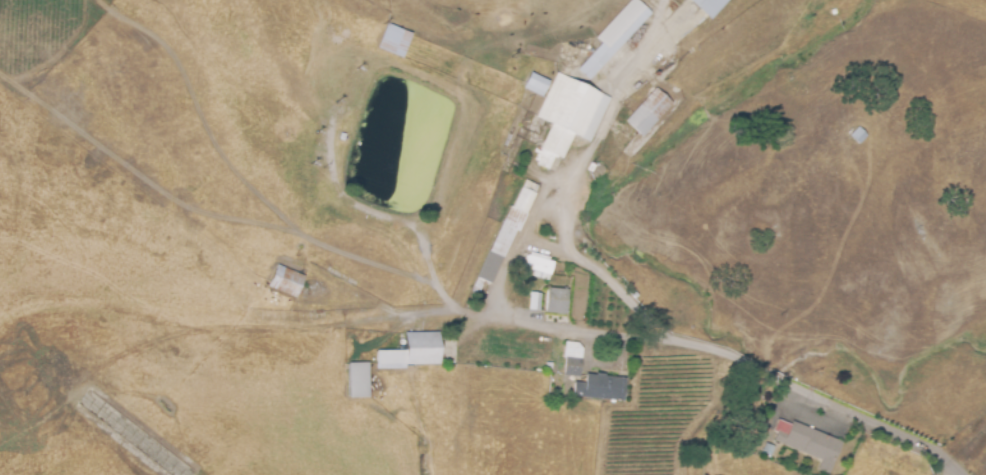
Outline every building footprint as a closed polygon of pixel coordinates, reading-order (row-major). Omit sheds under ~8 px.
[(597,37),(631,0),(635,0),(651,13),(591,78),(580,68),(603,43),(597,37)] [(708,18),(689,0),(725,0),(708,18)] [(417,38),(407,62),(384,53),(393,29),(417,38)] [(611,99),(592,141),(578,135),(568,157),(561,154),(555,166),(539,158),(555,124),(539,117),(548,98),(527,89),(534,73),(555,83),(559,75),(611,99)] [(654,90),(671,105),(645,136),(627,121),(654,90)] [(476,287),(515,205),(518,207),(530,181),(545,188),(525,230),(524,230),(492,295),(476,287)] [(528,283),(535,255),(554,260),(553,264),(559,266),(554,285),(547,283),(546,287),(528,283)] [(302,276),(293,298),(265,287),(273,265),(302,276)] [(572,294),(568,316),(548,313),(552,290),(572,294)] [(535,296),(544,297),(543,314),(534,313),(535,296)] [(408,333),(440,333),(440,364),(408,364),(408,368),(379,369),(379,351),(408,350),(408,333)] [(565,375),(566,360),(582,362),(581,377),(565,375)] [(373,363),(373,396),(351,396),(351,363),(373,363)] [(629,397),(581,393),(581,381),(592,382),(593,373),(631,376),(629,397)] [(844,442),(831,474),(820,469),(824,460),(778,440),(781,432),(778,430),(783,419),(797,425),(798,422),(844,442)] [(768,446),(777,450),(772,461),(764,457),(768,446)]
